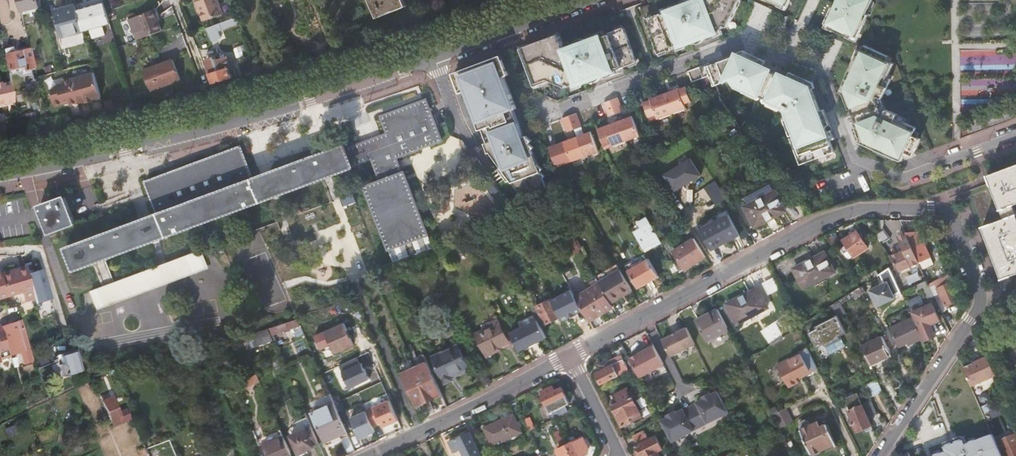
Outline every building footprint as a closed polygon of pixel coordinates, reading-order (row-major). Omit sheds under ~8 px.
[(21,10),(39,6),(38,0),(19,0),(21,10)] [(203,20),(223,13),(218,0),(196,0),(203,20)] [(234,10),(239,8),(236,0),(230,0),(234,10)] [(377,17),(403,7),(405,6),(403,0),(371,0),(377,17)] [(676,7),(684,20),(694,35),(697,40),(709,35),(720,31),(719,29),(724,28),(725,25),(729,26),(733,17),(733,16),(732,16),(739,0),(696,0),(696,1),(679,8),(678,6),(676,7)] [(739,0),(732,16),(733,16),(733,17),(734,17),(741,0),(741,1),(739,0)] [(837,3),(828,23),(831,24),(830,27),(834,29),(847,35),(852,37),(854,34),(858,36),(860,32),(868,13),(874,1),(872,0),(839,0),(837,3)] [(78,10),(84,31),(91,29),(104,26),(111,24),(107,12),(104,2),(78,10)] [(61,37),(84,31),(78,10),(76,5),(64,8),(64,10),(54,12),(61,37)] [(654,17),(646,20),(651,32),(652,32),(655,40),(654,40),(654,41),(658,52),(666,49),(666,51),(674,48),(673,47),(680,44),(681,46),(691,42),(697,40),(694,35),(684,20),(676,7),(667,10),(668,12),(661,15),(660,13),(653,16),(654,17)] [(156,9),(139,15),(147,35),(162,30),(159,21),(157,17),(159,16),(156,9)] [(239,21),(237,16),(207,27),(212,41),(221,37),(219,29),(239,21)] [(104,26),(91,29),(93,39),(106,35),(104,26)] [(527,49),(523,50),(523,52),(535,84),(539,82),(540,85),(546,82),(545,80),(551,78),(553,78),(560,82),(572,74),(573,76),(579,84),(588,81),(606,74),(617,70),(616,68),(623,66),(623,67),(630,64),(630,63),(637,60),(633,49),(633,48),(631,49),(628,41),(630,40),(629,40),(625,28),(618,31),(617,29),(610,33),(610,34),(604,36),(603,34),(592,38),(593,40),(575,47),(575,45),(566,48),(562,36),(559,36),(558,34),(552,36),(553,39),(533,46),(532,44),(526,46),(527,49)] [(552,36),(532,44),(533,46),(553,39),(552,36)] [(592,38),(575,45),(575,47),(593,40),(592,38)] [(855,59),(848,74),(849,74),(846,81),(850,82),(845,93),(851,108),(853,107),(858,121),(856,122),(862,137),(872,142),(870,145),(877,148),(876,150),(897,159),(897,158),(903,160),(904,156),(907,151),(911,153),(914,155),(922,138),(918,127),(906,122),(897,117),(899,114),(889,109),(888,109),(884,97),(885,95),(889,86),(884,84),(888,76),(894,63),(892,61),(888,59),(890,55),(865,44),(863,50),(861,55),(857,54),(855,59)] [(25,70),(35,67),(31,48),(5,54),(9,70),(24,66),(25,70)] [(742,53),(713,64),(724,82),(731,79),(743,88),(745,88),(750,91),(774,72),(768,69),(768,70),(762,67),(764,63),(750,57),(742,53)] [(207,60),(208,64),(213,82),(232,76),(230,69),(231,69),(228,57),(216,61),(215,58),(207,60)] [(466,74),(456,77),(462,93),(467,91),(468,95),(472,94),(477,107),(473,108),(481,130),(494,125),(503,121),(512,114),(511,111),(518,109),(513,94),(509,95),(503,78),(506,77),(511,75),(505,59),(495,62),(494,58),(464,70),(466,74)] [(173,59),(145,69),(152,89),(181,79),(173,59)] [(710,63),(689,71),(693,81),(713,74),(717,84),(724,82),(713,64),(711,65),(710,63)] [(791,71),(787,79),(789,79),(790,75),(804,81),(811,85),(813,88),(816,87),(814,82),(791,71)] [(93,99),(101,96),(95,72),(72,78),(79,102),(79,103),(87,100),(93,99)] [(783,76),(774,72),(750,91),(761,96),(767,99),(784,106),(784,108),(785,110),(788,118),(794,134),(795,137),(801,153),(804,163),(835,151),(831,140),(828,131),(826,126),(820,110),(813,88),(811,85),(804,81),(790,75),(789,79),(787,79),(783,76)] [(577,85),(579,84),(573,76),(572,74),(560,82),(561,82),(561,83),(567,86),(569,83),(572,85),(576,83),(577,85)] [(893,78),(888,76),(884,84),(889,86),(893,78)] [(506,77),(503,78),(509,95),(513,94),(506,77)] [(71,104),(79,102),(72,78),(65,80),(65,82),(58,84),(56,88),(51,89),(56,106),(62,104),(64,101),(69,99),(70,102),(71,104)] [(13,100),(9,81),(0,83),(0,82),(0,104),(13,100)] [(651,99),(644,102),(650,117),(692,101),(686,86),(680,89),(679,88),(651,98),(651,99)] [(761,96),(750,91),(746,93),(759,99),(761,96)] [(472,94),(468,95),(473,108),(477,107),(472,94)] [(612,100),(604,103),(609,115),(610,116),(624,111),(619,97),(612,100)] [(341,198),(332,175),(354,166),(354,165),(373,158),(381,181),(365,187),(389,250),(429,235),(405,172),(403,173),(398,157),(443,141),(428,99),(382,116),(389,133),(347,148),(346,145),(252,179),(240,147),(145,181),(158,214),(65,249),(73,271),(94,264),(102,286),(91,291),(98,309),(207,269),(201,250),(115,282),(106,259),(265,200),(320,179),(329,202),(241,234),(248,253),(359,212),(352,194),(341,198)] [(784,106),(767,99),(766,102),(785,110),(784,108),(784,106)] [(820,110),(826,126),(830,124),(824,109),(820,110)] [(525,137),(516,111),(512,114),(521,139),(525,137)] [(570,116),(563,118),(568,132),(582,127),(577,113),(570,116)] [(521,139),(512,114),(503,121),(494,125),(481,130),(490,153),(492,152),(503,167),(511,180),(522,195),(532,191),(533,193),(548,188),(544,179),(547,176),(542,173),(542,172),(544,170),(540,166),(539,164),(536,166),(532,155),(535,153),(534,150),(535,148),(531,144),(531,143),(533,141),(529,137),(528,136),(525,137),(521,139)] [(633,116),(606,126),(613,146),(641,136),(633,116)] [(794,134),(788,118),(784,119),(790,136),(794,134)] [(591,131),(564,141),(572,162),(599,152),(591,131)] [(744,139),(739,132),(733,136),(737,143),(744,139)] [(801,153),(795,137),(791,138),(797,154),(801,153)] [(692,156),(664,173),(675,191),(703,174),(692,156)] [(989,175),(1004,218),(983,226),(1002,278),(1015,273),(1015,209),(1014,204),(1015,204),(1015,164),(993,172),(989,175)] [(508,182),(511,180),(503,167),(499,170),(508,182)] [(716,180),(705,186),(716,204),(727,197),(716,180)] [(763,198),(746,206),(756,226),(787,210),(778,193),(764,200),(763,198)] [(74,223),(64,196),(64,195),(39,205),(49,232),(74,223)] [(730,214),(701,229),(711,250),(740,234),(730,214)] [(662,241),(649,219),(639,224),(642,230),(636,233),(646,250),(662,241)] [(857,231),(843,239),(855,257),(869,248),(863,239),(865,238),(861,232),(859,234),(857,231)] [(919,231),(906,231),(910,241),(919,262),(930,257),(919,231)] [(903,251),(890,257),(890,258),(895,264),(896,264),(899,272),(901,271),(910,267),(919,262),(908,239),(905,233),(897,237),(900,243),(901,245),(903,251)] [(706,256),(695,238),(669,254),(680,272),(706,256)] [(811,259),(794,268),(805,287),(835,271),(824,250),(810,257),(811,259)] [(650,258),(630,269),(640,287),(660,275),(650,258)] [(23,292),(26,302),(35,299),(27,273),(26,267),(15,270),(16,273),(0,278),(0,277),(0,299),(23,292)] [(42,269),(27,273),(35,299),(37,304),(52,299),(42,269)] [(633,290),(621,269),(600,281),(605,291),(611,300),(623,293),(625,295),(633,290)] [(600,281),(597,277),(589,281),(591,284),(592,287),(576,296),(579,300),(591,293),(592,295),(602,312),(614,305),(612,302),(611,300),(605,291),(600,281)] [(930,287),(927,280),(915,286),(918,292),(930,287)] [(887,281),(869,290),(877,306),(895,297),(887,281)] [(951,281),(936,288),(945,305),(960,298),(951,281)] [(744,294),(728,303),(738,323),(768,307),(757,286),(744,293),(744,294)] [(864,295),(860,287),(853,292),(856,299),(864,295)] [(591,293),(579,300),(589,319),(595,316),(599,314),(602,312),(592,295),(591,293)] [(611,300),(612,302),(625,295),(623,293),(611,300)] [(539,303),(532,306),(539,321),(542,326),(560,317),(552,299),(540,305),(539,303)] [(931,324),(940,320),(933,303),(913,312),(925,340),(935,335),(931,324)] [(340,312),(337,305),(327,308),(317,311),(320,318),(340,312)] [(729,328),(719,308),(710,313),(711,315),(697,322),(707,340),(729,328)] [(711,315),(710,313),(696,320),(697,322),(711,315)] [(280,314),(268,319),(271,328),(283,323),(280,314)] [(818,354),(846,346),(842,334),(846,333),(842,317),(809,326),(818,354)] [(899,325),(908,343),(913,340),(914,342),(923,336),(914,318),(899,325)] [(485,330),(476,334),(485,352),(492,349),(491,347),(508,339),(498,320),(492,323),(494,328),(486,332),(485,330)] [(20,321),(1,327),(8,348),(11,355),(22,351),(26,364),(35,361),(34,356),(32,357),(20,321)] [(539,321),(512,334),(520,350),(547,337),(542,326),(539,321)] [(335,352),(353,344),(345,323),(326,331),(335,352)] [(1,324),(0,325),(0,351),(8,348),(1,327),(1,324)] [(900,348),(908,343),(899,325),(891,329),(900,348)] [(270,327),(244,335),(248,348),(274,340),(270,327)] [(696,343),(687,327),(663,339),(671,355),(696,343)] [(884,338),(862,346),(869,360),(874,371),(893,358),(884,338)] [(630,357),(636,369),(640,377),(664,364),(653,342),(645,346),(646,349),(640,352),(630,357)] [(460,344),(453,347),(464,369),(470,367),(460,344)] [(464,369),(453,347),(434,356),(446,382),(454,379),(452,375),(455,374),(454,373),(464,369)] [(818,368),(807,347),(800,351),(800,352),(778,363),(789,386),(799,380),(799,379),(812,373),(811,371),(818,368)] [(997,374),(986,351),(979,355),(979,357),(974,360),(963,365),(972,385),(997,374)] [(76,352),(70,354),(72,359),(56,366),(59,374),(80,365),(76,352)] [(604,369),(597,373),(602,382),(619,374),(619,375),(629,370),(622,357),(621,357),(619,356),(609,361),(608,360),(601,363),(604,369)] [(874,371),(869,360),(860,364),(874,395),(883,391),(874,371)] [(407,382),(433,371),(429,363),(416,369),(403,374),(407,382)] [(433,371),(407,382),(422,417),(448,404),(433,371)] [(260,380),(257,373),(233,384),(237,391),(260,380)] [(374,374),(367,376),(388,422),(403,415),(399,405),(389,410),(374,374)] [(543,396),(555,418),(570,410),(567,403),(570,402),(562,387),(555,390),(553,385),(542,391),(544,395),(543,396)] [(614,399),(612,402),(624,425),(642,416),(628,388),(617,394),(618,397),(614,399)] [(702,426),(731,412),(719,389),(712,393),(711,391),(704,395),(705,397),(697,401),(698,402),(691,405),(702,426)] [(112,397),(104,400),(114,425),(122,421),(112,397)] [(349,435),(334,399),(312,409),(328,444),(349,435)] [(847,405),(849,410),(863,404),(861,399),(847,405)] [(863,404),(849,410),(847,411),(849,417),(852,416),(858,430),(865,427),(872,424),(863,404)] [(669,415),(661,419),(672,441),(702,426),(691,405),(684,408),(684,407),(677,411),(676,409),(668,413),(669,415)] [(515,413),(486,427),(495,445),(523,431),(515,413)] [(384,436),(391,433),(383,414),(377,416),(384,433),(383,434),(384,436)] [(320,444),(308,416),(296,422),(297,425),(292,427),(290,430),(292,435),(300,453),(315,446),(320,444)] [(531,416),(526,418),(531,429),(535,427),(531,416)] [(821,449),(822,449),(821,445),(835,439),(828,423),(821,426),(819,421),(801,429),(811,453),(813,452),(814,454),(821,451),(821,449)] [(636,445),(642,455),(661,455),(658,451),(663,448),(656,435),(649,438),(645,430),(634,435),(639,444),(636,445)] [(469,431),(449,441),(454,452),(461,449),(465,455),(481,455),(469,431)] [(934,455),(1004,455),(993,432),(967,443),(964,435),(943,443),(946,451),(934,455)] [(1000,442),(1006,455),(1015,455),(1015,435),(1000,442)] [(260,446),(264,455),(292,455),(293,455),(284,436),(260,446)] [(568,444),(574,455),(585,455),(586,455),(585,453),(588,451),(590,447),(588,443),(586,441),(584,436),(578,439),(568,444)] [(821,445),(822,449),(836,443),(836,445),(837,445),(835,439),(821,445)] [(568,444),(558,449),(562,455),(574,455),(568,444)] [(521,450),(518,445),(510,448),(513,454),(521,450)]
